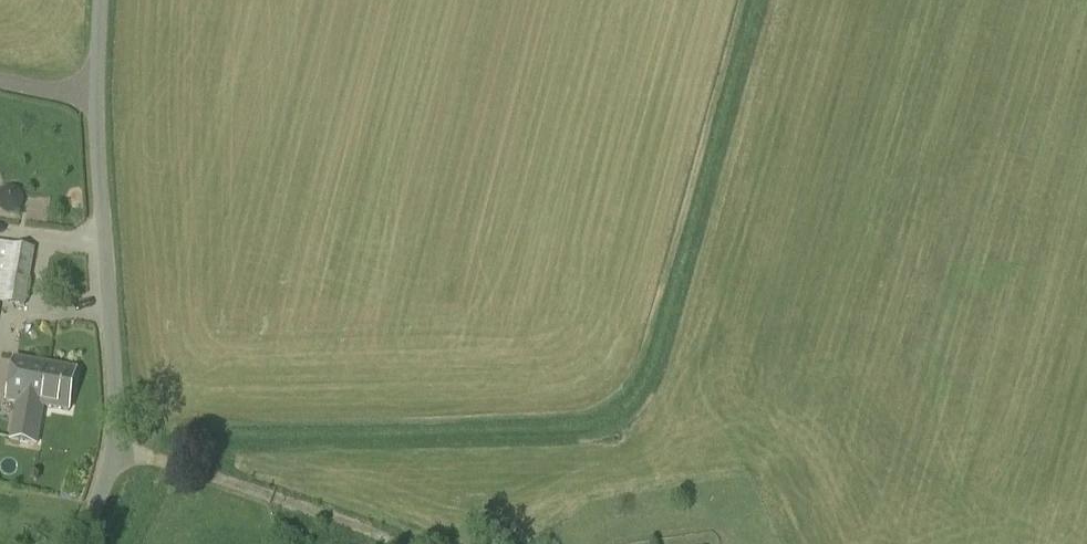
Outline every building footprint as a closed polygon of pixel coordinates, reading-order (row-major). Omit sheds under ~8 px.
[(35,249),(0,242),(0,302),(25,307),(35,249)] [(70,412),(77,371),(17,361),(8,412),(17,414),(13,440),(36,444),(42,408),(70,412)]
